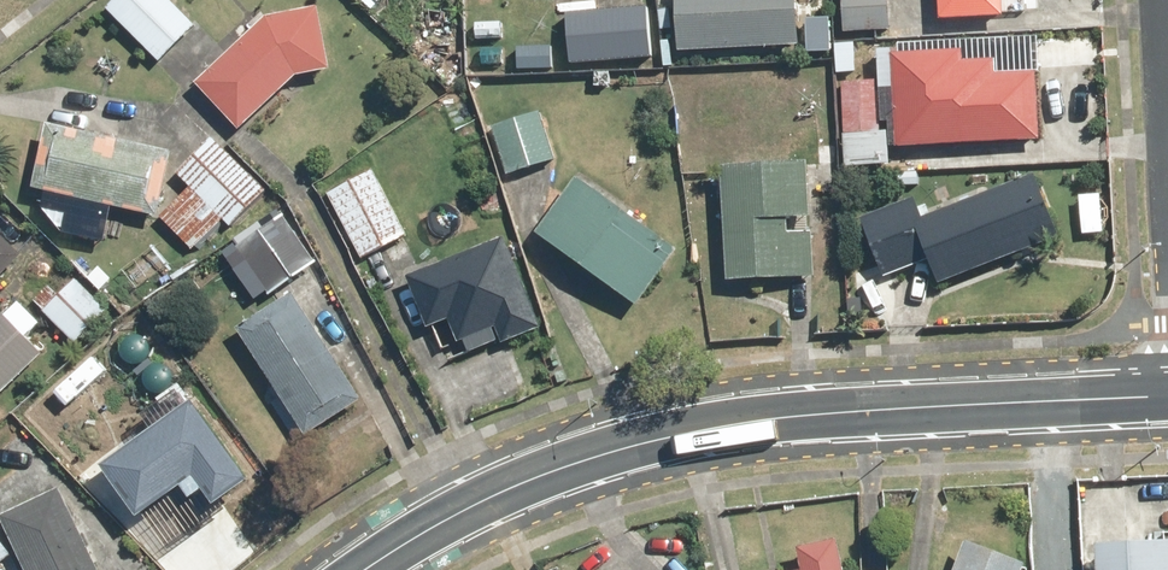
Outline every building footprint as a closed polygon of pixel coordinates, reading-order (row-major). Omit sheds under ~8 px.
[(109,6),(161,60),(198,25),(175,0),(115,0),(109,6)] [(376,9),(384,0),(367,0),(376,9)] [(673,48),(796,43),(794,0),(671,0),(673,48)] [(848,31),(889,29),(888,0),(846,0),(848,31)] [(1005,0),(945,0),(946,14),(1006,11),(1005,0)] [(200,80),(241,126),(298,76),(336,65),(323,5),(270,16),(200,80)] [(562,15),(565,61),(647,55),(644,10),(562,15)] [(900,145),(903,145),(1043,139),(1040,74),(1000,75),(999,57),(971,59),(971,51),(895,51),(895,88),(896,88),(900,145)] [(843,82),(849,131),(881,127),(875,78),(843,82)] [(541,112),(496,127),(510,170),(556,155),(541,112)] [(169,150),(54,118),(37,181),(151,213),(169,150)] [(268,189),(217,137),(179,175),(192,188),(161,218),(193,251),(227,219),(232,224),(268,189)] [(726,166),(732,279),(815,275),(810,162),(726,166)] [(405,233),(375,169),(336,187),(367,251),(405,233)] [(1038,171),(924,216),(917,198),(866,220),(889,276),(933,257),(942,282),(1064,235),(1038,171)] [(680,251),(583,179),(543,231),(640,303),(680,251)] [(312,261),(284,222),(247,248),(275,287),(312,261)] [(0,233),(0,275),(21,253),(0,233)] [(471,356),(543,326),(527,287),(527,286),(506,235),(412,275),(433,326),(455,317),(471,356)] [(310,437),(366,400),(307,310),(332,293),(313,264),(284,283),(292,295),(249,322),(254,329),(244,336),(310,437)] [(58,295),(49,286),(37,297),(79,340),(110,310),(77,276),(58,295)] [(40,326),(21,306),(9,317),(5,313),(0,318),(0,392),(42,351),(28,337),(40,326)] [(186,398),(155,420),(161,428),(108,466),(142,514),(185,483),(196,498),(213,487),(222,500),(255,477),(200,401),(192,406),(186,398)] [(6,515),(29,569),(101,569),(66,489),(6,515)] [(12,550),(0,534),(0,559),(12,550)] [(841,537),(801,544),(805,569),(848,569),(841,537)] [(1104,539),(1105,569),(1167,569),(1167,538),(1104,539)] [(1027,563),(967,541),(957,569),(1024,569),(1027,563)]
